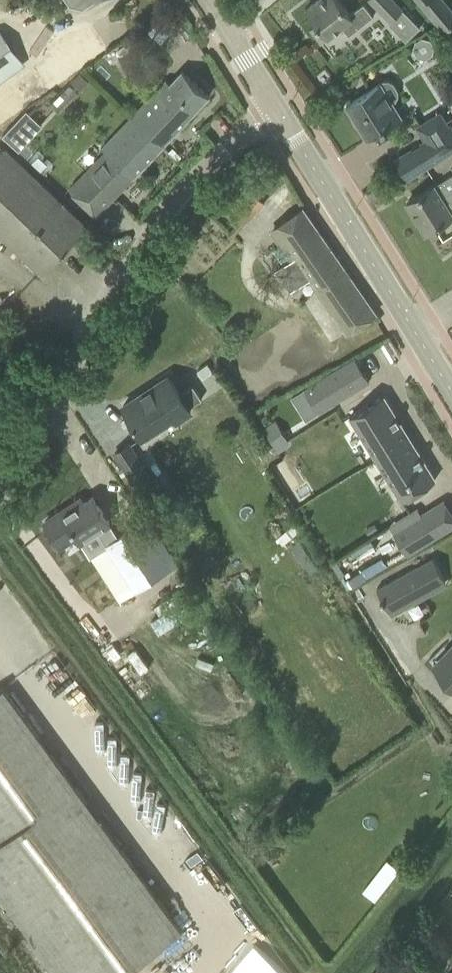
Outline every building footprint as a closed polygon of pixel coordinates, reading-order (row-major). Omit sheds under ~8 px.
[(321,42),(341,26),(349,35),(373,15),(363,3),(350,14),(339,0),(316,0),(305,9),(316,23),(310,28),(321,42)] [(392,21),(404,8),(396,0),(373,0),(392,21)] [(445,32),(451,26),(451,10),(444,0),(418,0),(445,32)] [(19,62),(0,35),(0,75),(19,62)] [(46,67),(37,85),(51,92),(60,73),(46,67)] [(112,198),(209,96),(182,70),(163,89),(161,87),(109,142),(101,150),(104,152),(69,189),(82,201),(97,184),(112,198)] [(81,73),(73,81),(82,89),(90,81),(81,73)] [(346,104),(367,138),(400,118),(391,104),(396,101),(398,96),(398,90),(394,84),(390,81),(384,81),(383,81),(346,104)] [(0,105),(0,122),(1,124),(12,117),(3,104),(0,105)] [(25,111),(3,135),(18,148),(40,124),(25,111)] [(451,150),(451,129),(450,125),(448,126),(439,112),(417,126),(425,140),(423,141),(426,146),(417,151),(415,147),(394,159),(406,179),(451,150)] [(27,259),(41,273),(72,240),(86,226),(71,212),(4,148),(0,153),(0,234),(27,259)] [(407,202),(426,232),(451,216),(451,174),(424,191),(407,202)] [(225,208),(243,225),(264,202),(247,185),(225,208)] [(292,254),(288,257),(290,260),(276,270),(291,291),(308,279),(346,334),(376,313),(303,207),(273,228),(292,254)] [(355,357),(304,389),(318,412),(369,380),(355,357)] [(168,376),(122,406),(133,423),(145,441),(190,411),(188,407),(201,398),(193,385),(179,394),(179,393),(168,376)] [(349,416),(375,458),(406,439),(409,438),(406,433),(383,395),(349,416)] [(276,423),(266,429),(274,442),(284,435),(276,423)] [(435,480),(412,442),(409,438),(406,439),(375,458),(402,500),(435,480)] [(268,443),(258,448),(262,456),(272,450),(268,443)] [(128,444),(114,453),(134,484),(135,483),(143,496),(156,488),(148,475),(128,444)] [(107,544),(106,545),(107,545),(90,556),(118,601),(167,569),(138,524),(118,537),(108,522),(92,497),(64,516),(80,540),(97,529),(107,544)] [(391,533),(404,556),(451,529),(451,528),(440,506),(391,533)] [(446,583),(433,562),(379,596),(392,617),(446,583)] [(150,619),(158,632),(190,610),(181,597),(150,619)] [(444,652),(444,653),(440,648),(429,659),(451,683),(451,645),(444,652)] [(3,687),(0,689),(0,836),(0,837),(0,895),(57,972),(123,972),(182,930),(3,687)]
